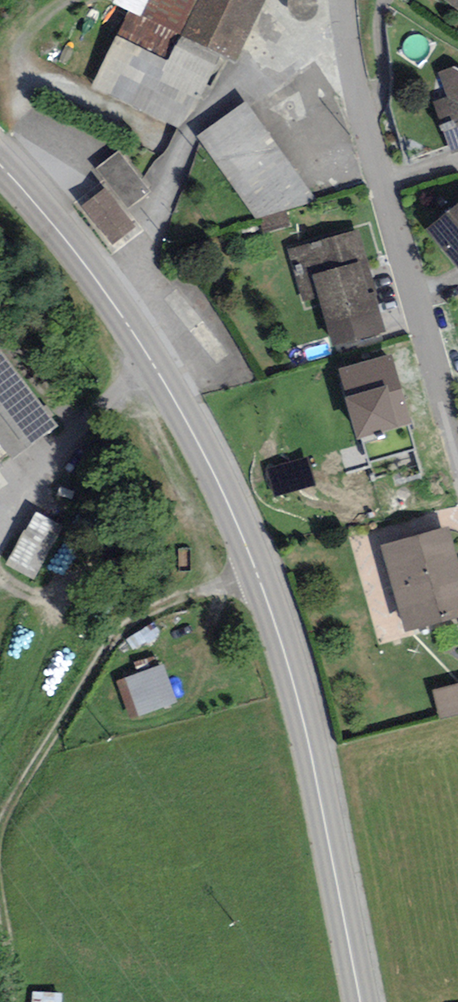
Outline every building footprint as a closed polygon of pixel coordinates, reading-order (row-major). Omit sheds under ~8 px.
[(113,1),(131,8),(221,55),(236,61),(266,0),(114,0),(113,1)] [(457,10),(457,0),(445,0),(457,10)] [(182,132),(221,55),(131,8),(91,86),(182,132)] [(438,73),(447,97),(432,101),(452,154),(457,152),(457,68),(454,66),(438,73)] [(245,105),(198,136),(255,217),(315,199),(245,105)] [(149,191),(118,151),(95,169),(125,208),(149,191)] [(134,227),(105,189),(81,207),(111,245),(134,227)] [(426,229),(457,268),(457,203),(426,229)] [(319,297),(332,346),(387,330),(358,229),(288,249),(303,302),(319,297)] [(389,354),(338,368),(347,397),(344,397),(356,440),(410,425),(389,354)] [(52,424),(0,356),(0,464),(52,424)] [(407,621),(457,609),(457,575),(446,526),(387,541),(407,621)] [(160,669),(125,681),(139,718),(173,706),(160,669)] [(433,696),(439,718),(457,713),(457,689),(433,696)]
